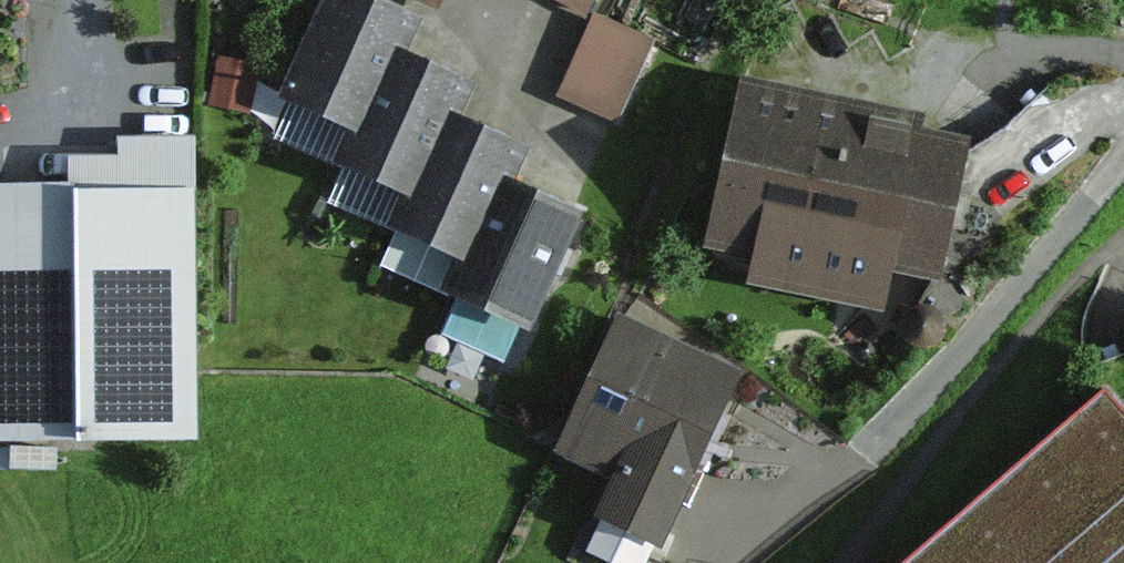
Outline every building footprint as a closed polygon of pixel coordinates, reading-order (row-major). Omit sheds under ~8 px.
[(277,111),(347,140),(356,145),(395,60),(412,68),(428,34),(385,15),(350,0),(326,0),(277,111)] [(443,0),(401,0),(437,15),(443,0)] [(586,18),(596,0),(552,0),(586,18)] [(653,43),(595,20),(563,100),(620,123),(653,43)] [(347,140),(332,173),(401,204),(412,209),(450,122),(465,128),(479,97),(440,80),(412,68),(395,60),(356,145),(347,140)] [(250,115),(259,70),(218,61),(209,106),(250,115)] [(916,132),(743,99),(712,257),(760,266),(756,290),(884,315),(891,281),(939,290),(964,159),(912,149),(916,132)] [(401,204),(385,235),(469,276),(507,192),(520,198),(535,160),(495,142),(465,128),(450,122),(412,209),(401,204)] [(199,447),(194,144),(2,147),(3,198),(0,198),(0,450),(199,447)] [(469,276),(453,310),(527,343),(580,225),(547,210),(520,198),(507,192),(469,276)] [(748,383),(617,319),(551,456),(603,481),(583,523),(662,561),(717,445),(748,383)] [(1101,406),(922,562),(1123,562),(1123,432),(1101,406)]
